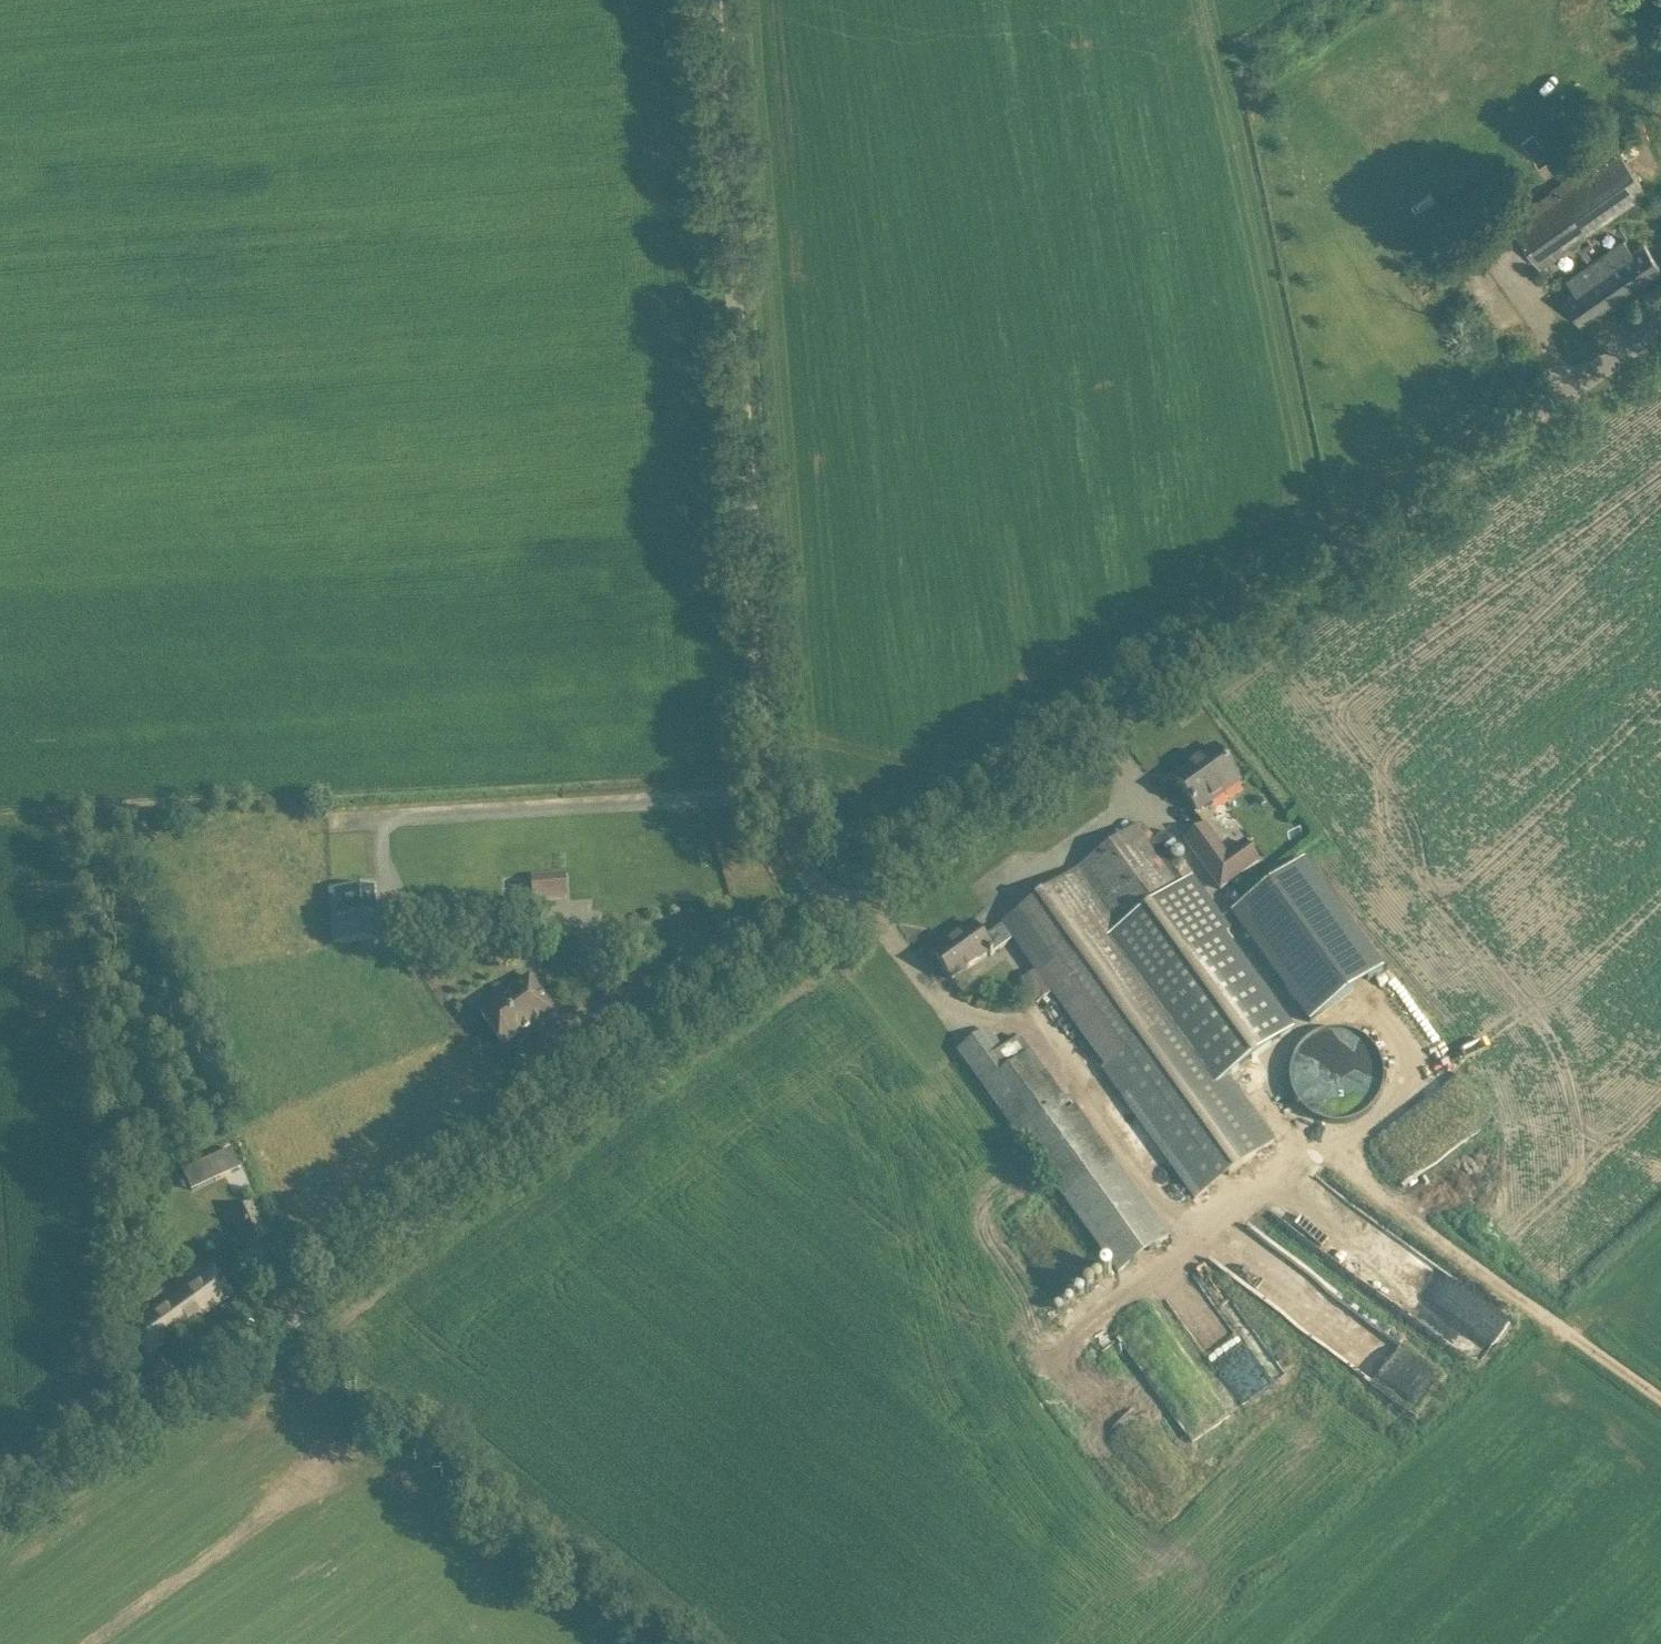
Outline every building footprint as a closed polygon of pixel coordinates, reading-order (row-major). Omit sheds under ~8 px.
[(1607,128),(1570,153),(1584,173),(1620,148),(1607,128)] [(1646,191),(1634,173),(1620,153),(1577,183),(1571,174),(1508,218),(1514,228),(1540,265),(1646,191)] [(1603,307),(1660,268),(1660,267),(1644,242),(1632,251),(1597,275),(1564,299),(1580,323),(1603,307)] [(1197,764),(1176,780),(1199,812),(1240,782),(1215,747),(1214,748),(1211,745),(1197,755),(1200,759),(1195,762),(1197,764)] [(1184,882),(1154,841),(1141,823),(1003,923),(1004,924),(983,939),(971,923),(932,951),(952,978),(987,953),(989,954),(1010,939),(1104,1068),(1100,1071),(1195,1203),(1277,1142),(1227,1076),(1295,1027),(1229,936),(1234,932),(1193,875),(1184,882)] [(1245,840),(1227,853),(1206,823),(1183,840),(1220,891),(1261,861),(1245,840)] [(1306,858),(1232,912),(1311,1021),(1385,967),(1306,858)] [(553,894),(566,893),(565,874),(552,875),(553,894)] [(380,939),(378,917),(376,886),(330,889),(334,942),(380,939)] [(557,1013),(530,976),(480,1011),(504,1044),(540,1019),(543,1023),(557,1013)] [(1360,1118),(1370,1111),(1378,1100),(1383,1089),(1385,1076),(1383,1063),(1378,1051),(1370,1041),(1359,1034),(1346,1029),(1333,1029),(1321,1031),(1309,1038),(1300,1046),(1293,1058),(1290,1070),(1290,1083),(1294,1096),(1301,1107),(1310,1115),(1322,1121),(1335,1124),(1348,1123),(1360,1118)] [(1171,1236),(1115,1165),(1068,1100),(1055,1109),(1020,1061),(1012,1066),(987,1031),(957,1052),(1064,1202),(1118,1271),(1171,1236)] [(207,1161),(184,1172),(192,1190),(216,1179),(216,1180),(232,1173),(227,1163),(237,1159),(232,1149),(207,1160),(207,1161)] [(230,1215),(244,1248),(272,1237),(258,1204),(230,1215)] [(232,1295),(219,1277),(214,1269),(132,1329),(150,1354),(232,1295)]
